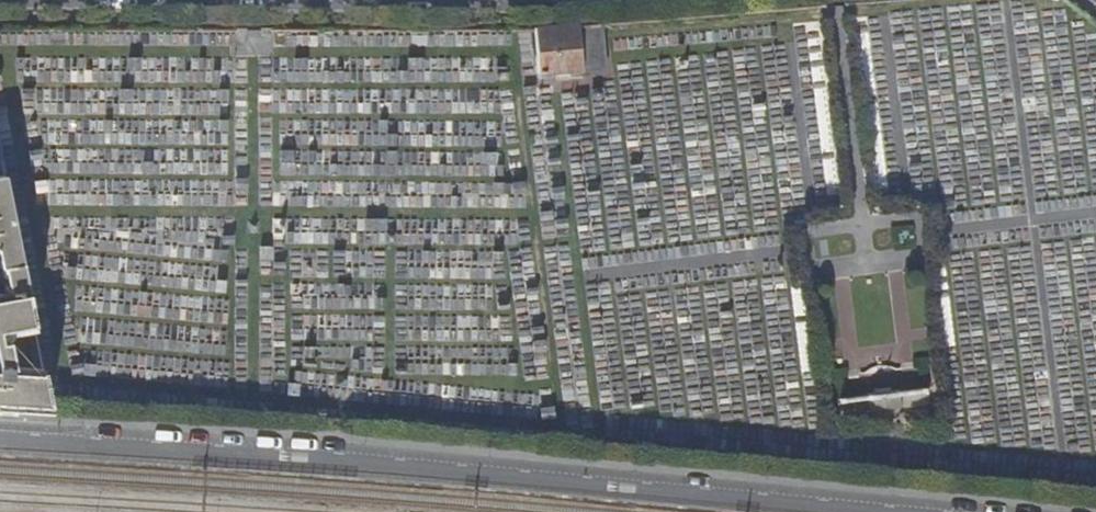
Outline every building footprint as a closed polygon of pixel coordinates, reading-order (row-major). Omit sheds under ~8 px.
[(597,25),(593,25),(579,26),(534,27),(538,73),(583,69),(600,68),(597,25)] [(5,176),(0,177),(0,274),(3,292),(0,293),(0,410),(7,410),(51,412),(43,369),(31,369),(10,367),(5,341),(8,335),(24,332),(35,331),(5,176)] [(43,369),(35,331),(24,332),(31,369),(43,369)] [(929,394),(928,386),(838,396),(839,405),(840,405),(841,415),(871,412),(872,414),(875,418),(877,420),(881,421),(881,422),(893,421),(893,419),(895,418),(897,417),(900,413),(901,407),(930,404),(929,394)]
